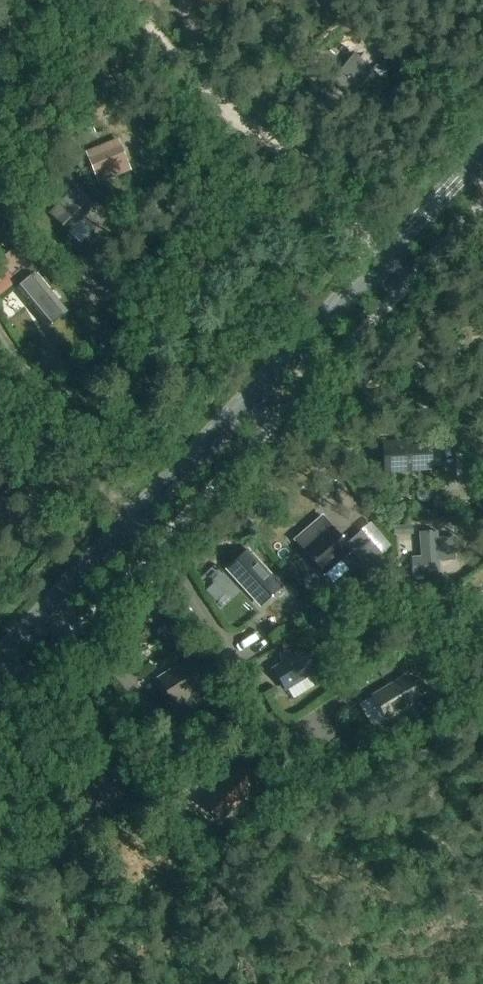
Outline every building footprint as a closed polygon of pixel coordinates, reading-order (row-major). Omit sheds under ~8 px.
[(352,99),(375,70),(355,54),(332,83),(352,99)] [(81,140),(96,133),(91,122),(76,128),(81,140)] [(108,147),(87,155),(98,183),(130,170),(122,149),(111,154),(108,147)] [(82,245),(93,234),(80,220),(94,206),(78,189),(51,215),(82,245)] [(11,275),(17,282),(21,287),(18,289),(49,326),(65,313),(35,276),(39,272),(29,260),(11,275)] [(385,472),(432,469),(431,442),(384,445),(385,472)] [(482,497),(480,452),(461,452),(462,475),(451,476),(452,499),(482,497)] [(325,575),(352,552),(323,517),(295,541),(325,575)] [(414,536),(413,526),(393,527),(394,537),(414,536)] [(455,563),(454,539),(437,540),(437,533),(420,534),(422,559),(411,560),(412,579),(440,577),(439,564),(455,563)] [(262,606),(281,588),(247,552),(228,570),(262,606)] [(455,627),(466,616),(458,608),(447,619),(455,627)] [(289,653),(286,652),(281,655),(280,658),(284,664),(273,670),(286,691),(317,671),(305,651),(292,658),(289,653)] [(175,705),(209,683),(193,658),(182,665),(182,664),(172,670),(173,671),(159,680),(175,705)] [(418,697),(426,692),(419,680),(411,685),(406,677),(374,697),(387,719),(420,700),(418,697)] [(120,785),(133,776),(124,764),(95,785),(110,805),(126,793),(120,785)] [(220,822),(258,784),(241,767),(203,805),(220,822)]
